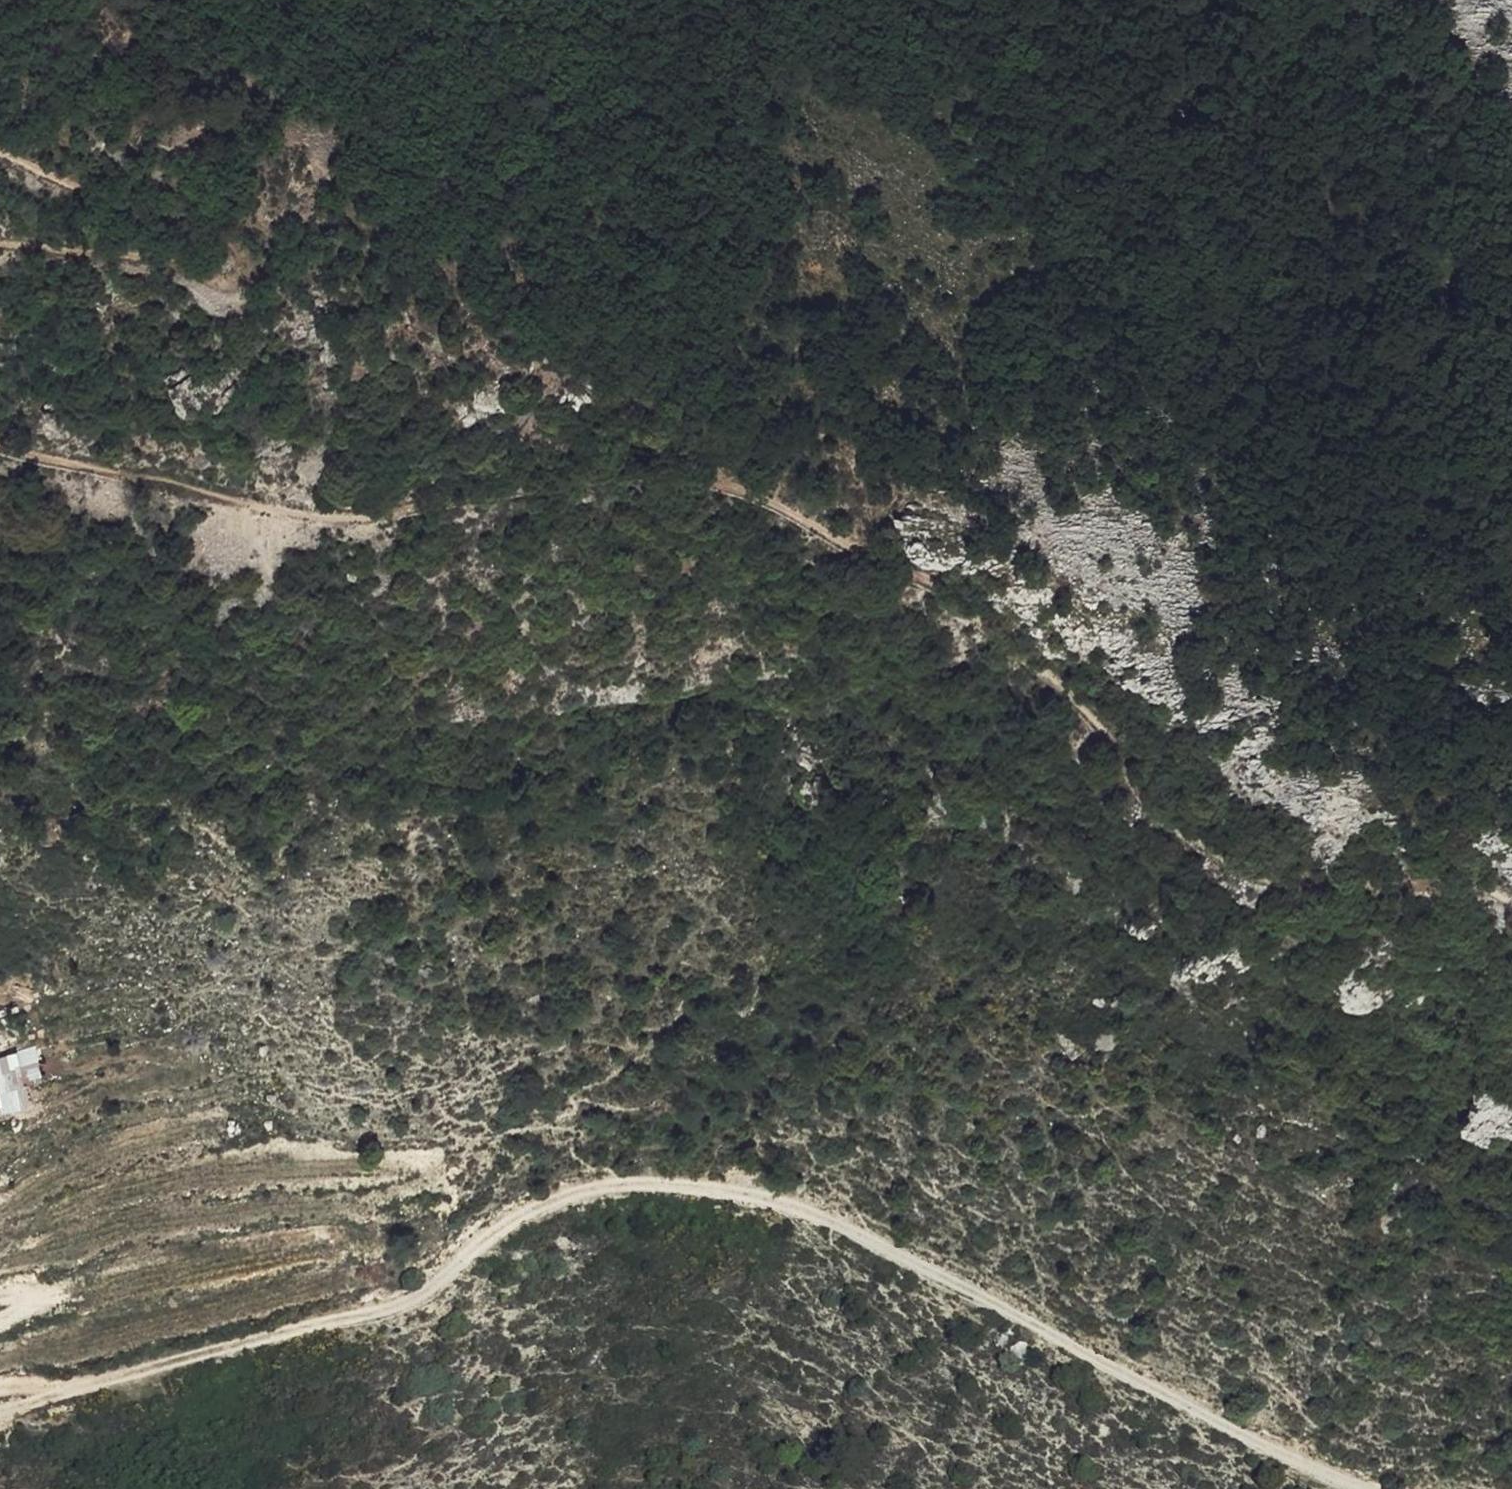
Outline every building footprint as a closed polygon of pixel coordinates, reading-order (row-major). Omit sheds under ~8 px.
[(24,1094),(20,1071),(0,1076),(0,1100),(24,1094)] [(28,1115),(24,1094),(0,1100),(0,1121),(0,1122),(28,1115)]
